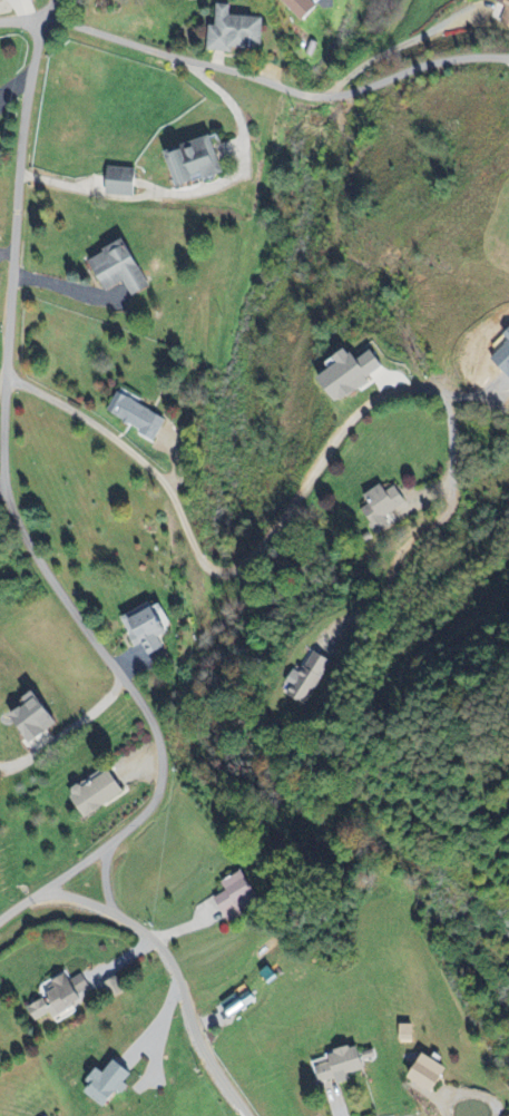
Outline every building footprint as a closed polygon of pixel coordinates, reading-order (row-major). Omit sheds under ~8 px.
[(306,24),(327,5),(322,0),(284,0),(306,24)] [(267,19),(234,16),(235,6),(220,5),(219,27),(213,27),(211,51),(235,54),(235,49),(264,52),(267,19)] [(209,179),(227,174),(217,138),(169,150),(179,187),(209,179)] [(111,196),(139,197),(140,170),(112,169),(111,196)] [(108,292),(127,283),(134,297),(153,288),(130,241),(92,260),(108,292)] [(375,350),(360,361),(351,349),(338,358),(342,364),(324,378),(341,403),(389,369),(375,350)] [(170,420),(122,393),(110,413),(158,440),(170,420)] [(386,517),(409,504),(399,486),(389,492),(386,486),(367,496),(372,505),(363,510),(377,535),(392,527),(386,517)] [(124,619),(137,648),(145,645),(151,658),(166,651),(160,639),(172,633),(159,603),(124,619)] [(290,694),(306,705),(334,662),(317,651),(290,694)] [(33,745),(61,724),(38,693),(28,700),(31,705),(13,718),(33,745)] [(74,797),(88,819),(128,793),(114,771),(74,797)] [(228,893),(216,899),(229,923),(244,916),(241,910),(260,901),(246,872),(223,883),(228,893)] [(37,1022),(51,1015),(53,1019),(86,1002),(83,996),(93,991),(84,975),(72,981),(69,975),(52,984),(57,993),(29,1008),(37,1022)] [(249,1008),(239,994),(223,1005),(233,1019),(249,1008)] [(367,1072),(363,1048),(330,1053),(332,1064),(318,1067),(322,1086),(350,1080),(349,1075),(367,1072)] [(414,1083),(440,1094),(451,1068),(426,1057),(414,1083)] [(135,1076),(119,1062),(107,1075),(102,1070),(90,1083),(95,1087),(88,1094),(107,1111),(130,1086),(128,1084),(135,1076)]
